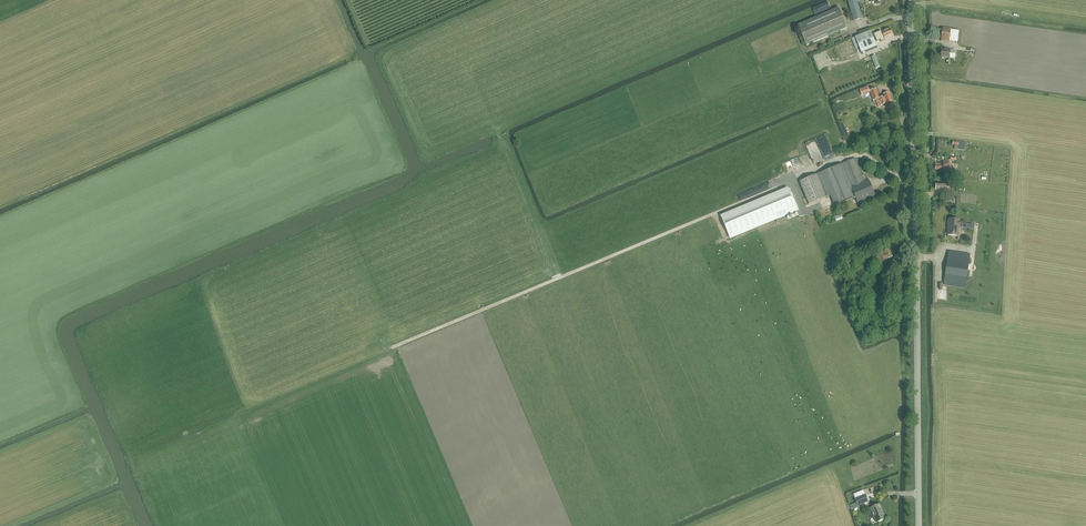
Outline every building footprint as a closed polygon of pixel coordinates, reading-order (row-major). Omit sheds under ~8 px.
[(854,21),(862,19),(857,0),(854,0),(848,2),(854,21)] [(817,7),(814,8),(816,11),(818,11),(819,13),(830,8),(827,2),(817,6),(817,7)] [(798,25),(807,46),(847,28),(838,7),(798,25)] [(936,29),(935,35),(942,36),(941,41),(949,42),(949,41),(950,30),(951,28),(943,27),(942,30),(936,29)] [(883,30),(873,34),(874,37),(877,36),(879,41),(893,35),(891,30),(890,30),(889,29),(884,31),(883,30)] [(855,37),(861,53),(877,46),(870,31),(855,37)] [(955,54),(955,50),(941,49),(941,57),(955,58),(955,54)] [(867,87),(860,89),(862,95),(869,92),(867,87)] [(876,88),(870,90),(873,100),(876,99),(878,107),(882,106),(881,105),(892,101),(889,92),(883,94),(884,96),(879,98),(876,88)] [(817,174),(826,197),(830,195),(834,205),(836,205),(855,197),(858,203),(869,198),(869,197),(875,194),(869,179),(867,180),(864,174),(862,175),(855,158),(817,174)] [(943,173),(951,173),(951,170),(950,170),(950,163),(947,163),(947,161),(943,161),(943,164),(935,164),(935,170),(943,170),(943,173)] [(809,204),(826,197),(817,174),(799,181),(809,204)] [(936,183),(935,190),(952,192),(953,184),(936,183)] [(755,202),(721,216),(730,237),(777,218),(778,219),(797,211),(788,188),(755,202)] [(949,224),(948,235),(958,236),(959,227),(966,228),(967,222),(960,221),(960,220),(948,219),(948,224),(949,224)] [(869,257),(870,261),(879,257),(882,262),(887,260),(887,259),(892,256),(889,249),(884,251),(882,248),(880,249),(877,250),(878,253),(869,257)] [(944,284),(966,288),(969,264),(947,260),(944,284)] [(855,499),(858,506),(868,501),(865,494),(855,499)] [(870,508),(876,522),(884,519),(881,511),(882,511),(880,504),(870,508)]
